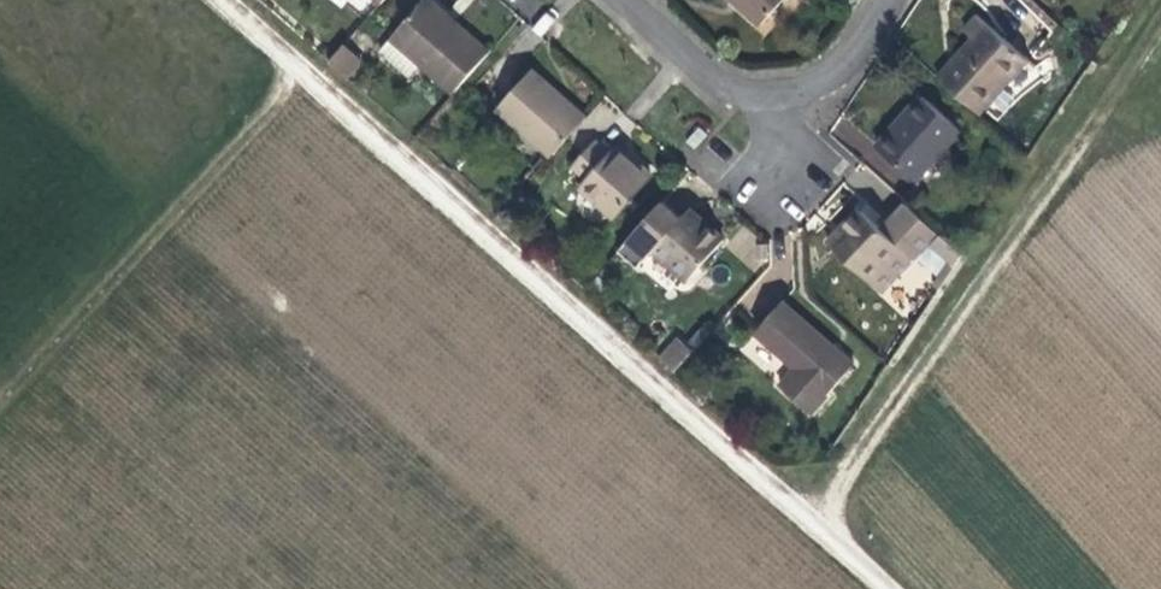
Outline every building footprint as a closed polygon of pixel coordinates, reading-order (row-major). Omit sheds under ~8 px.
[(489,52),(432,0),(423,0),(390,37),(421,64),(453,92),(489,52)] [(759,25),(781,0),(731,0),(759,25)] [(939,77),(978,112),(1026,59),(977,16),(964,30),(973,38),(939,77)] [(421,64),(390,37),(378,51),(409,78),(421,64)] [(343,42),(328,59),(345,74),(360,57),(343,42)] [(549,156),(585,115),(532,68),(495,109),(549,156)] [(921,97),(878,145),(915,178),(958,130),(921,97)] [(586,178),(577,188),(613,219),(651,176),(616,144),(610,151),(598,139),(573,166),(586,178)] [(688,278),(722,238),(688,208),(680,218),(661,202),(619,249),(639,266),(653,249),(688,278)] [(899,245),(922,222),(904,204),(880,229),(859,209),(827,242),(879,292),(914,258),(899,245)] [(929,242),(939,252),(946,244),(922,222),(899,245),(914,258),(929,242)] [(954,266),(961,257),(946,244),(939,252),(954,266)] [(812,411),(853,364),(782,301),(753,331),(792,367),(780,381),(812,411)] [(695,349),(711,330),(704,324),(688,343),(695,349)] [(676,369),(695,349),(688,343),(679,334),(660,354),(676,369)]
